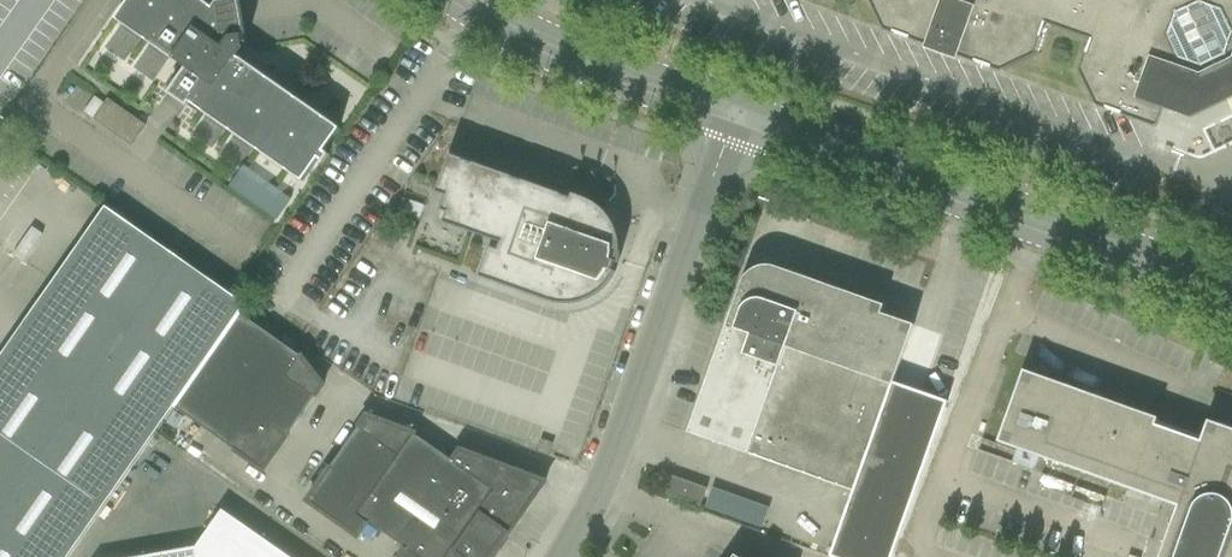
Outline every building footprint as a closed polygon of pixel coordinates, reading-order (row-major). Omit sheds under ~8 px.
[(116,19),(186,69),(168,94),(183,104),(185,100),(303,182),(318,160),(323,163),(329,156),(324,152),(339,130),(237,58),(243,49),(243,44),(246,44),(238,0),(233,0),(217,3),(212,9),(200,0),(129,0),(116,19)] [(884,31),(1000,72),(1034,56),(1046,23),(1092,39),(1080,72),(1096,106),(1129,118),(1156,127),(1161,111),(1190,122),(1231,101),(1231,0),(870,0),(884,31)] [(92,122),(130,148),(145,125),(107,100),(92,122)] [(437,193),(446,196),(440,214),(447,217),(445,223),(501,243),(498,252),(490,249),(480,277),(520,291),(525,293),(547,301),(552,302),(557,303),(561,304),(566,304),(570,304),(575,303),(580,302),(584,301),(588,299),(593,297),(596,294),(600,291),(604,288),(607,285),(610,281),(612,277),(614,273),(610,272),(613,263),(618,264),(619,259),(620,254),(620,250),(620,245),(619,240),(618,235),(616,230),(614,226),(612,221),(609,217),(606,213),(603,210),(599,206),(595,203),(591,201),(586,199),(582,197),(577,195),(572,194),(570,200),(520,182),(450,157),(442,179),(437,193)] [(243,167),(229,187),(275,220),(290,199),(243,167)] [(403,199),(398,211),(420,219),(424,207),(403,199)] [(105,207),(0,358),(0,556),(70,556),(175,409),(241,315),(247,306),(105,207)] [(688,433),(853,492),(830,556),(892,556),(947,403),(893,383),(913,326),(881,314),(880,314),(883,306),(776,268),(775,267),(774,267),(772,267),(771,267),(770,266),(768,266),(767,266),(766,266),(764,266),(763,266),(762,267),(760,267),(759,267),(757,268),(756,268),(755,269),(753,269),(752,270),(751,271),(750,272),(749,273),(748,274),(747,275),(746,276),(745,277),(744,278),(743,279),(743,280),(742,281),(742,282),(741,283),(741,285),(688,433)] [(300,356),(241,315),(175,409),(263,471),(323,386),(300,356)] [(997,443),(1017,450),(1038,457),(1177,507),(1159,556),(1231,556),(1231,430),(1207,421),(1201,438),(1187,433),(1187,432),(1187,431),(1187,430),(1187,429),(1187,428),(1186,427),(1186,426),(1185,425),(1185,424),(1184,424),(1183,423),(1182,423),(1181,422),(1180,422),(1179,422),(1178,422),(1177,422),(1176,422),(1175,422),(1175,423),(1174,423),(1173,424),(1172,425),(1171,425),(1171,426),(1170,427),(1156,422),(1157,419),(1023,371),(1019,381),(1011,404),(997,443)] [(507,537),(545,483),(459,451),(452,461),(414,435),(414,434),(366,416),(306,502),(357,537),(367,523),(405,549),(400,556),(490,556),(504,538),(506,539),(507,537)] [(535,451),(548,455),(551,444),(540,440),(535,451)] [(666,495),(700,507),(707,489),(673,477),(666,495)] [(278,550),(222,510),(196,547),(142,556),(288,556),(278,550)]
